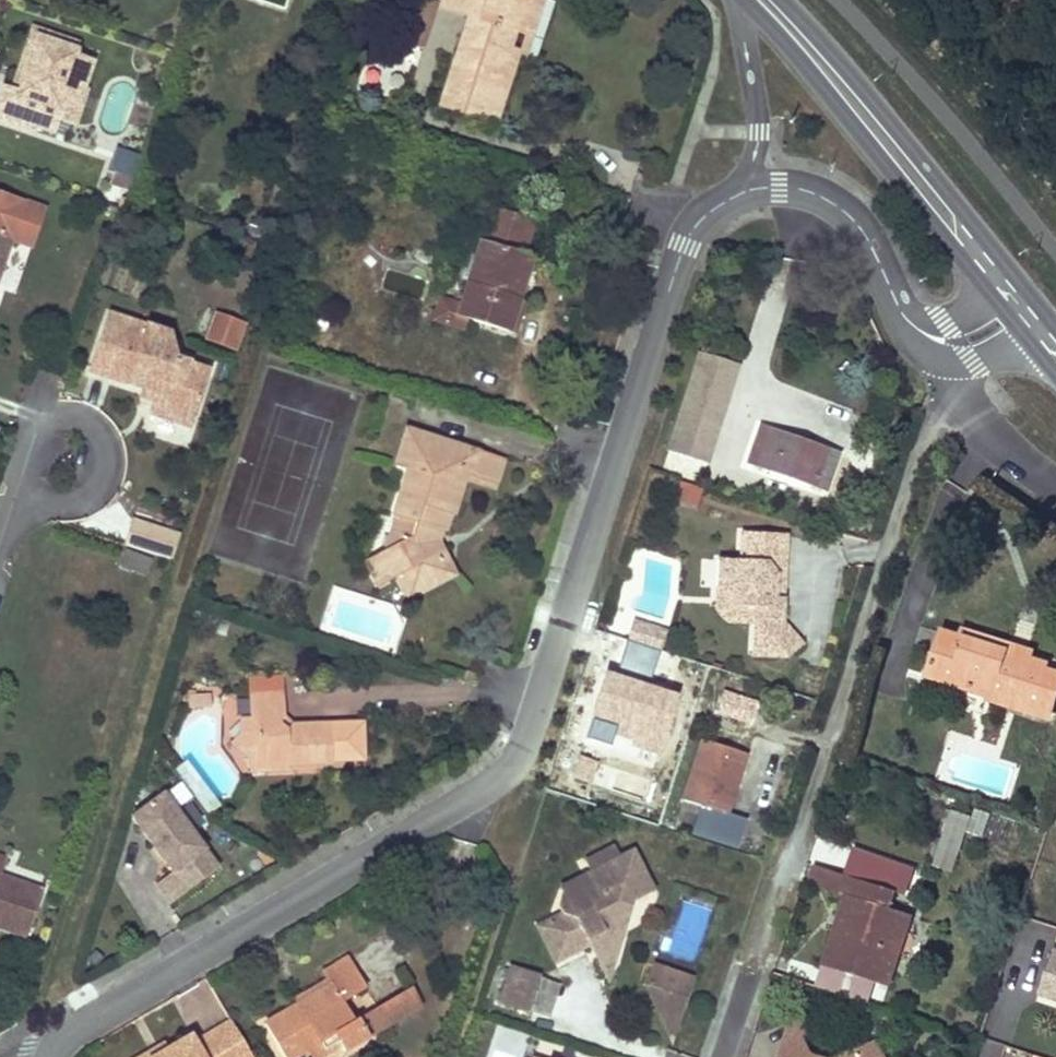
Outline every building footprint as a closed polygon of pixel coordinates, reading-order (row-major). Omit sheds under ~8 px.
[(434,0),(415,0),(402,38),(422,45),(437,1),(434,0)] [(512,28),(529,34),(540,0),(438,0),(437,3),(470,14),(479,18),(474,34),(464,31),(439,102),(485,118),(509,49),(505,48),(512,28)] [(479,18),(470,14),(464,31),(474,34),(479,18)] [(31,37),(71,50),(73,42),(27,27),(7,91),(18,94),(22,82),(17,81),(31,37)] [(520,53),(523,54),(529,34),(512,28),(505,48),(509,49),(485,118),(497,123),(520,53)] [(58,98),(77,88),(86,62),(69,56),(71,50),(31,37),(17,81),(22,82),(18,94),(7,91),(0,88),(0,122),(28,131),(30,126),(47,132),(58,98)] [(130,188),(141,154),(120,148),(113,168),(117,170),(113,183),(130,188)] [(10,238),(31,245),(44,206),(0,192),(0,269),(10,238)] [(493,208),(486,232),(497,235),(524,244),(532,220),(493,208)] [(520,255),(524,244),(497,235),(494,246),(520,255)] [(506,328),(530,258),(520,255),(494,246),(480,241),(459,301),(456,311),(463,313),(506,328)] [(459,324),(463,313),(456,311),(459,301),(438,293),(433,307),(429,305),(426,312),(459,324)] [(168,330),(109,310),(90,367),(154,388),(148,405),(187,418),(205,362),(176,348),(176,346),(168,330)] [(218,313),(209,338),(241,350),(251,325),(218,313)] [(668,450),(704,462),(735,365),(699,353),(668,450)] [(816,473),(819,463),(822,464),(827,451),(761,427),(749,462),(826,489),(830,478),(816,473)] [(378,584),(398,574),(406,590),(442,570),(437,558),(443,555),(435,542),(429,545),(425,536),(428,527),(434,524),(441,527),(445,511),(450,512),(465,470),(493,480),(501,458),(407,429),(394,465),(407,469),(393,514),(399,516),(415,522),(410,537),(394,532),(390,545),(365,558),(378,584)] [(830,478),(838,455),(827,451),(822,464),(819,463),(816,473),(830,478)] [(703,487),(678,479),(672,500),(697,508),(703,487)] [(441,527),(445,529),(450,512),(445,511),(441,527)] [(415,522),(399,516),(394,532),(410,537),(415,522)] [(177,534),(132,520),(125,542),(170,556),(177,534)] [(429,545),(435,542),(441,527),(434,524),(428,527),(425,536),(429,545)] [(754,608),(753,624),(751,655),(786,657),(801,645),(782,626),(788,535),(740,532),(738,560),(717,559),(715,587),(731,588),(730,606),(754,608)] [(409,596),(452,572),(443,555),(437,558),(442,570),(406,590),(409,596)] [(731,588),(715,587),(713,609),(725,622),(753,624),(754,608),(730,606),(731,588)] [(631,626),(626,643),(660,653),(665,636),(631,626)] [(962,638),(1029,658),(1031,650),(964,629),(962,638)] [(1055,696),(1055,693),(1055,673),(1044,669),(1045,664),(1029,658),(962,638),(943,631),(929,676),(990,695),(989,699),(1048,717),(1055,696)] [(281,668),(247,670),(248,689),(282,687),(281,668)] [(677,697),(606,673),(591,719),(616,727),(612,736),(659,751),(677,697)] [(288,769),(288,765),(288,762),(331,761),(331,757),(364,756),(363,719),(329,720),(293,722),(284,714),(282,687),(248,689),(250,721),(232,739),(249,756),(263,755),(264,769),(288,769)] [(759,702),(724,690),(717,712),(752,724),(759,702)] [(207,691),(186,691),(186,704),(208,703),(207,691)] [(725,811),(735,782),(744,753),(703,739),(683,798),(700,803),(725,811)] [(263,755),(249,756),(250,769),(264,769),(263,755)] [(166,787),(134,812),(176,866),(161,878),(175,897),(207,872),(193,854),(209,842),(166,787)] [(725,811),(700,803),(690,834),(735,848),(745,818),(725,811)] [(590,944),(593,951),(597,958),(620,946),(623,934),(617,922),(630,916),(633,903),(655,892),(633,849),(620,856),(615,845),(585,860),(591,871),(585,874),(590,883),(565,895),(561,907),(564,913),(545,923),(563,958),(590,944)] [(940,846),(936,863),(952,868),(957,851),(940,846)] [(845,893),(823,962),(885,982),(908,913),(885,905),(891,888),(841,872),(835,890),(845,893)] [(25,934),(40,890),(0,876),(0,925),(25,934)] [(617,922),(623,934),(630,916),(617,922)] [(536,927),(554,962),(563,958),(545,923),(536,927)] [(597,958),(608,980),(620,946),(597,958)] [(1038,990),(1055,996),(1055,950),(1052,949),(1038,990)] [(346,1011),(340,1001),(365,986),(346,955),(321,971),(325,978),(328,982),(298,1001),(264,1021),(286,1056),(294,1056),(308,1049),(334,1033),(339,1042),(343,1049),(367,1034),(357,1018),(352,1021),(346,1011)] [(695,975),(653,962),(644,986),(673,1043),(695,975)] [(526,1008),(532,992),(537,975),(511,966),(500,999),(526,1008)] [(325,978),(295,996),(298,1001),(328,982),(325,978)] [(376,1006),(386,1023),(418,1003),(408,986),(376,1006)] [(357,1018),(367,1034),(386,1023),(376,1006),(357,1018)] [(230,1018),(194,1039),(182,1037),(168,1046),(150,1056),(254,1056),(230,1018)] [(313,1056),(314,1056),(339,1042),(334,1033),(308,1049),(313,1056)] [(801,1033),(781,1043),(777,1056),(822,1056),(811,1053),(801,1033)] [(872,1039),(839,1056),(882,1056),(872,1039)] [(146,1052),(149,1056),(150,1056),(168,1046),(165,1040),(146,1052)]
